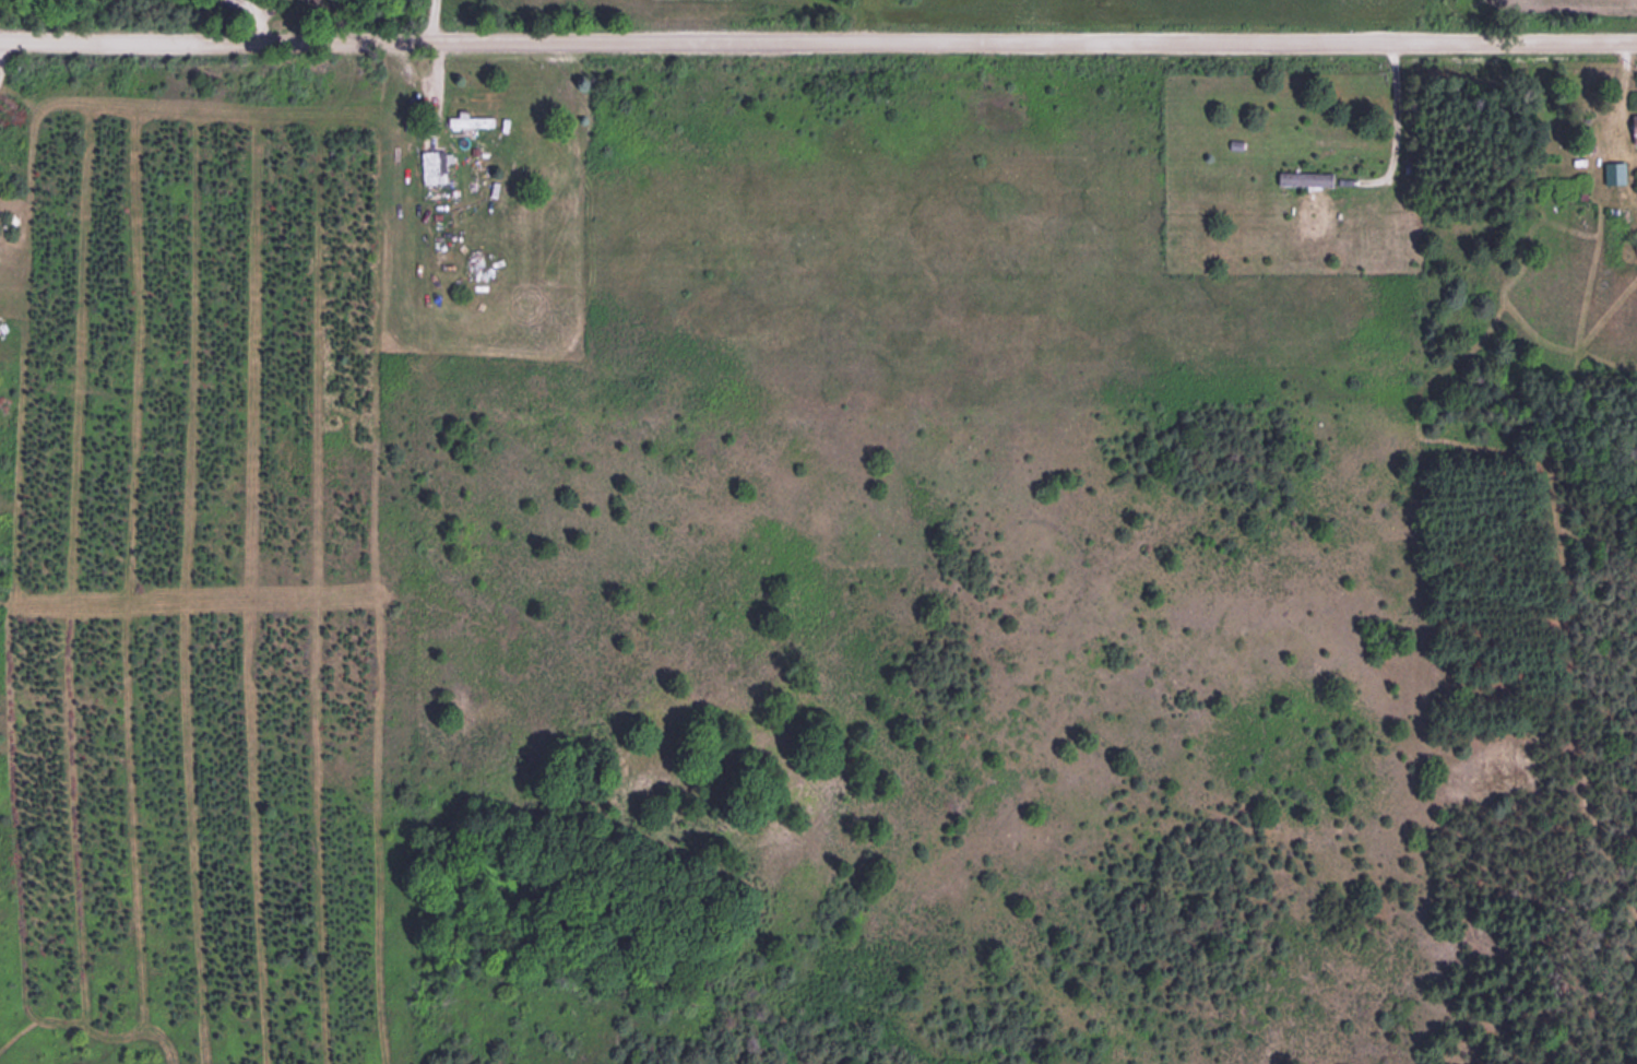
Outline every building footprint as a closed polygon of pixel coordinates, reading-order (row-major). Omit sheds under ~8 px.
[(1626,113),(1626,142),(1636,142),(1636,113),(1626,113)] [(497,116),(449,116),(449,129),(497,129),(497,116)] [(423,175),(447,175),(447,150),(423,150),(423,175)] [(1624,182),(1624,161),(1602,162),(1602,182),(1624,182)] [(1275,186),(1332,186),(1332,172),(1275,172),(1275,186)]
